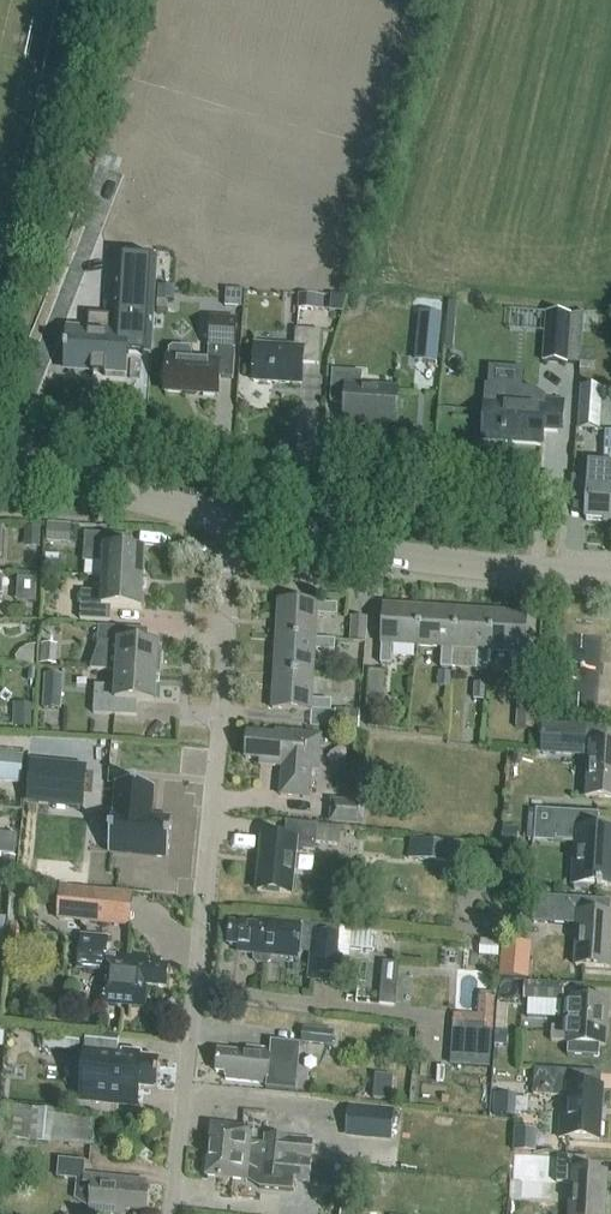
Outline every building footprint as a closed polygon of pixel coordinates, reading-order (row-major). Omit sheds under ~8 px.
[(118,247),(118,255),(116,279),(156,281),(158,258),(150,258),(151,249),(118,247)] [(175,287),(157,287),(157,300),(174,301),(175,287)] [(322,311),(323,296),(298,295),(297,309),(322,311)] [(420,312),(415,361),(437,363),(441,314),(420,312)] [(569,335),(567,364),(580,364),(581,350),(584,313),(571,316),(569,335)] [(127,354),(152,355),(154,320),(123,318),(123,336),(67,333),(67,349),(63,349),(63,354),(65,354),(65,370),(126,374),(127,354)] [(172,347),(168,350),(165,393),(220,397),(222,377),(234,378),(238,320),(211,318),(209,360),(192,359),(192,352),(189,348),(172,347)] [(321,332),(297,330),(296,346),(255,344),(253,381),(302,383),(303,363),(320,363),(321,332)] [(543,362),(567,364),(569,335),(545,333),(543,362)] [(594,351),(581,350),(580,364),(580,369),(593,370),(594,351)] [(367,418),(397,418),(399,387),(364,383),(364,369),(336,367),(333,400),(348,402),(347,418),(367,420),(367,418)] [(582,386),(579,430),(599,431),(602,388),(582,386)] [(483,442),(543,446),(544,432),(562,433),(565,401),(545,399),(544,407),(523,406),(524,390),(487,387),(483,442)] [(586,521),(610,523),(610,463),(604,463),(604,467),(589,466),(589,470),(586,521)] [(47,525),(46,540),(70,541),(71,527),(47,525)] [(41,529),(24,528),(23,548),(40,548),(41,529)] [(104,579),(144,581),(146,553),(131,552),(131,537),(84,534),(83,563),(105,564),(104,579)] [(144,581),(104,579),(103,593),(80,591),(79,619),(110,621),(111,605),(143,607),(144,581)] [(278,636),(307,637),(317,638),(319,613),(337,614),(338,603),(307,602),(280,600),(278,636)] [(393,642),(418,643),(420,607),(384,605),(381,663),(392,663),(393,642)] [(456,609),(420,607),(418,643),(444,645),(443,665),(453,665),(455,645),(456,609)] [(480,667),(488,668),(491,611),(456,609),(455,645),(482,647),(480,667)] [(528,613),(491,611),(488,668),(491,668),(492,647),(517,648),(516,669),(524,669),(528,613)] [(369,616),(356,615),(354,639),(368,640),(369,616)] [(93,672),(119,673),(160,674),(160,662),(163,663),(164,649),(161,649),(161,645),(149,645),(150,631),(100,629),(100,653),(94,670),(93,670),(93,672)] [(569,710),(601,710),(603,634),(571,633),(569,710)] [(317,638),(307,637),(278,636),(276,671),(307,672),(315,673),(316,648),(336,649),(336,638),(317,638)] [(58,645),(41,644),(40,665),(56,666),(58,645)] [(315,673),(307,672),(276,671),(274,706),(307,708),(332,709),(333,697),(314,696),(315,673)] [(452,673),(438,672),(437,686),(450,687),(452,673)] [(160,674),(119,673),(119,688),(98,687),(97,715),(140,717),(141,702),(159,703),(160,674)] [(48,678),(47,712),(62,713),(63,679),(48,678)] [(485,684),(474,683),(473,699),(484,700),(485,684)] [(538,685),(521,684),(519,725),(536,726),(538,685)] [(384,711),(385,698),(366,696),(365,710),(384,711)] [(362,728),(362,713),(338,712),(337,726),(362,728)] [(370,725),(384,726),(384,716),(370,715),(370,725)] [(541,752),(589,755),(587,798),(610,799),(610,746),(605,746),(606,730),(608,730),(608,729),(584,728),(543,725),(541,752)] [(282,793),(307,795),(312,795),(314,768),(319,769),(322,733),(276,729),(275,734),(249,732),(247,755),(261,757),(260,762),(284,764),(282,793)] [(23,758),(0,755),(0,780),(20,782),(23,758)] [(31,767),(28,804),(80,810),(84,773),(31,767)] [(122,815),(118,853),(178,859),(181,831),(182,819),(160,817),(163,787),(127,784),(124,815),(122,815)] [(113,835),(114,802),(98,802),(97,834),(113,835)] [(362,829),(364,807),(333,804),(331,826),(362,829)] [(555,842),(577,843),(574,883),(596,885),(596,886),(604,887),(605,885),(610,886),(610,832),(599,832),(600,815),(556,812),(555,842)] [(293,849),(307,850),(312,850),(315,825),(307,824),(285,822),(283,841),(261,839),(256,892),(289,894),(293,849)] [(518,829),(504,828),(502,845),(517,846),(518,829)] [(13,857),(15,837),(0,835),(0,855),(13,857)] [(456,867),(459,847),(434,844),(431,863),(456,867)] [(17,857),(3,856),(1,876),(15,877),(17,857)] [(60,889),(57,918),(106,923),(109,893),(60,889)] [(533,924),(565,926),(579,926),(577,967),(610,968),(610,937),(610,915),(590,914),(591,900),(566,899),(534,897),(533,924)] [(296,944),(295,953),(313,954),(310,981),(339,983),(341,957),(337,956),(339,935),(311,932),(312,926),(298,924),(298,925),(283,923),(258,921),(257,927),(231,924),(228,946),(238,947),(237,953),(254,955),(253,960),(257,964),(266,965),(270,962),(271,957),(280,958),(281,942),(296,944)] [(22,925),(10,924),(8,945),(20,946),(22,925)] [(339,946),(374,947),(375,928),(340,926),(339,946)] [(76,970),(101,972),(98,1002),(143,1006),(145,987),(165,988),(167,966),(159,966),(160,960),(106,955),(107,937),(79,935),(76,970)] [(502,943),(499,978),(528,981),(531,946),(502,943)] [(528,1000),(527,1016),(561,1018),(562,1002),(563,1002),(564,984),(525,981),(523,1000),(528,1000)] [(382,983),(380,1004),(395,1006),(397,985),(382,983)] [(461,1015),(460,1031),(493,1033),(496,998),(479,997),(477,1016),(461,1015)] [(569,1042),(569,1045),(605,1047),(607,1002),(571,1001),(570,1029),(553,1029),(553,1042),(569,1042)] [(75,1009),(48,1006),(46,1024),(73,1028),(75,1009)] [(95,1032),(119,1035),(121,1023),(97,1020),(95,1032)] [(306,1028),(304,1043),(333,1045),(334,1031),(306,1028)] [(119,1037),(87,1034),(44,1029),(42,1049),(84,1053),(79,1100),(136,1105),(138,1089),(155,1091),(159,1061),(141,1059),(141,1056),(120,1053),(120,1056),(117,1055),(119,1037)] [(495,1032),(495,1046),(507,1046),(507,1032),(495,1032)] [(219,1050),(217,1072),(226,1073),(226,1080),(267,1084),(267,1087),(266,1087),(266,1088),(297,1091),(301,1044),(271,1041),(271,1042),(277,1043),(276,1052),(271,1051),(271,1050),(246,1047),(246,1053),(219,1050)] [(599,1140),(602,1087),(578,1086),(579,1071),(535,1069),(534,1095),(568,1097),(566,1117),(560,1117),(559,1138),(599,1140)] [(517,1096),(494,1095),(493,1116),(515,1117),(517,1096)] [(349,1105),(346,1138),(392,1142),(394,1109),(349,1105)] [(32,1110),(7,1109),(4,1141),(30,1143),(32,1110)] [(32,1110),(30,1143),(51,1144),(53,1112),(32,1110)] [(91,1122),(57,1122),(57,1139),(91,1139),(91,1122)] [(210,1126),(208,1153),(249,1157),(285,1161),(309,1164),(309,1162),(311,1144),(288,1141),(288,1139),(264,1136),(263,1145),(250,1143),(252,1131),(210,1126)] [(537,1131),(514,1129),(512,1153),(536,1154),(537,1131)] [(309,1162),(309,1164),(285,1161),(249,1157),(208,1153),(205,1178),(246,1183),(247,1172),(261,1173),(259,1189),(293,1192),(294,1183),(322,1186),(325,1164),(309,1162)] [(571,1213),(604,1213),(607,1172),(591,1171),(591,1158),(559,1156),(557,1185),(573,1186),(571,1213)] [(59,1160),(57,1178),(76,1181),(74,1201),(90,1202),(88,1213),(89,1213),(124,1213),(125,1210),(145,1213),(148,1191),(140,1190),(141,1183),(83,1176),(84,1163),(59,1160)] [(536,1176),(520,1176),(519,1192),(536,1193),(536,1176)]
